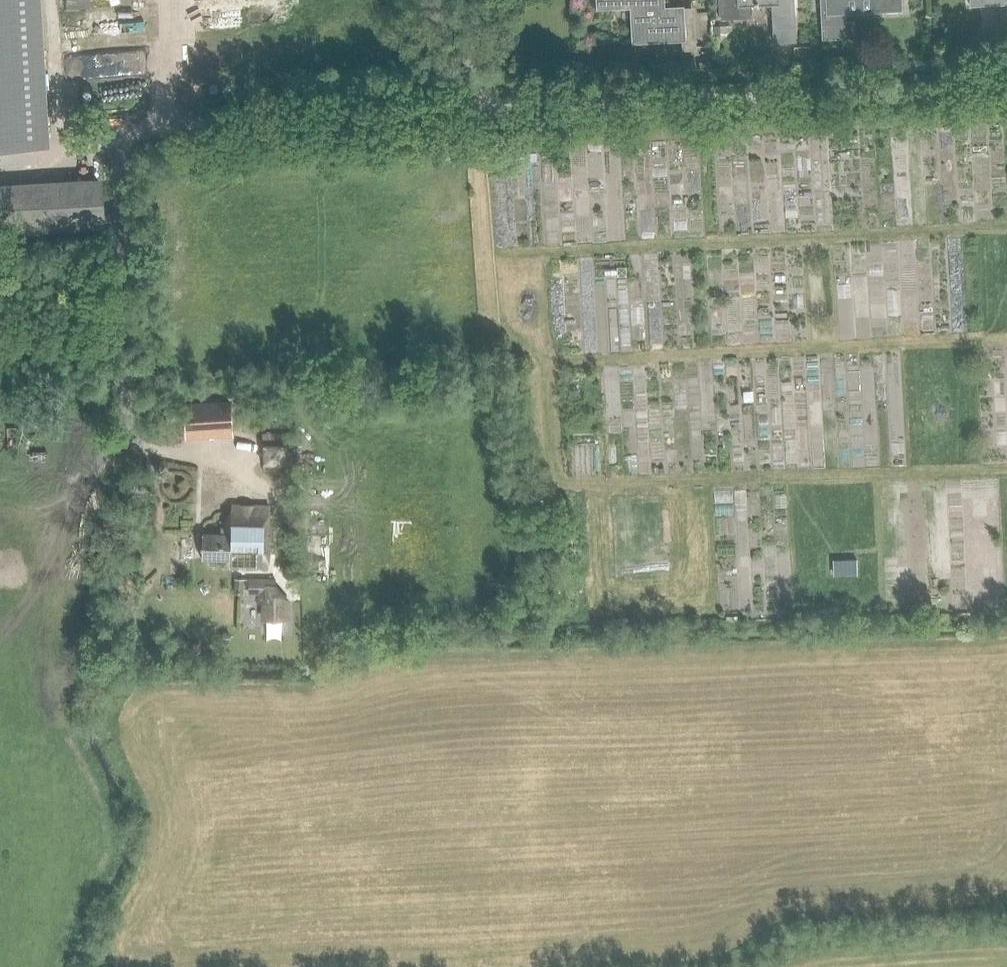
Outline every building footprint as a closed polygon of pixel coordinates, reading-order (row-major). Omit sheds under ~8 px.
[(36,0),(0,0),(0,146),(44,143),(36,0)] [(207,25),(244,8),(240,0),(201,0),(197,2),(207,25)] [(682,7),(662,8),(662,0),(598,0),(598,3),(633,2),(635,40),(684,38),(682,7)] [(720,18),(751,17),(751,6),(772,4),(775,42),(797,41),(794,0),(719,0),(720,18)] [(901,0),(821,0),(823,36),(854,35),(854,21),(848,22),(848,10),(902,7),(901,0)] [(970,5),(1000,3),(1001,34),(1006,33),(1006,0),(970,0),(970,5)] [(811,64),(811,46),(794,46),(794,65),(811,64)] [(106,169),(0,174),(0,199),(1,226),(108,222),(106,169)] [(265,435),(264,467),(285,467),(286,436),(265,435)] [(265,570),(267,506),(229,505),(228,529),(217,528),(217,534),(201,534),(200,558),(220,559),(220,568),(227,568),(227,569),(265,570)] [(857,560),(845,560),(845,572),(857,571),(857,560)] [(234,578),(234,591),(243,592),(244,578),(234,578)] [(258,602),(261,602),(261,622),(290,621),(289,598),(276,584),(276,578),(248,579),(249,595),(258,594),(258,602)]
